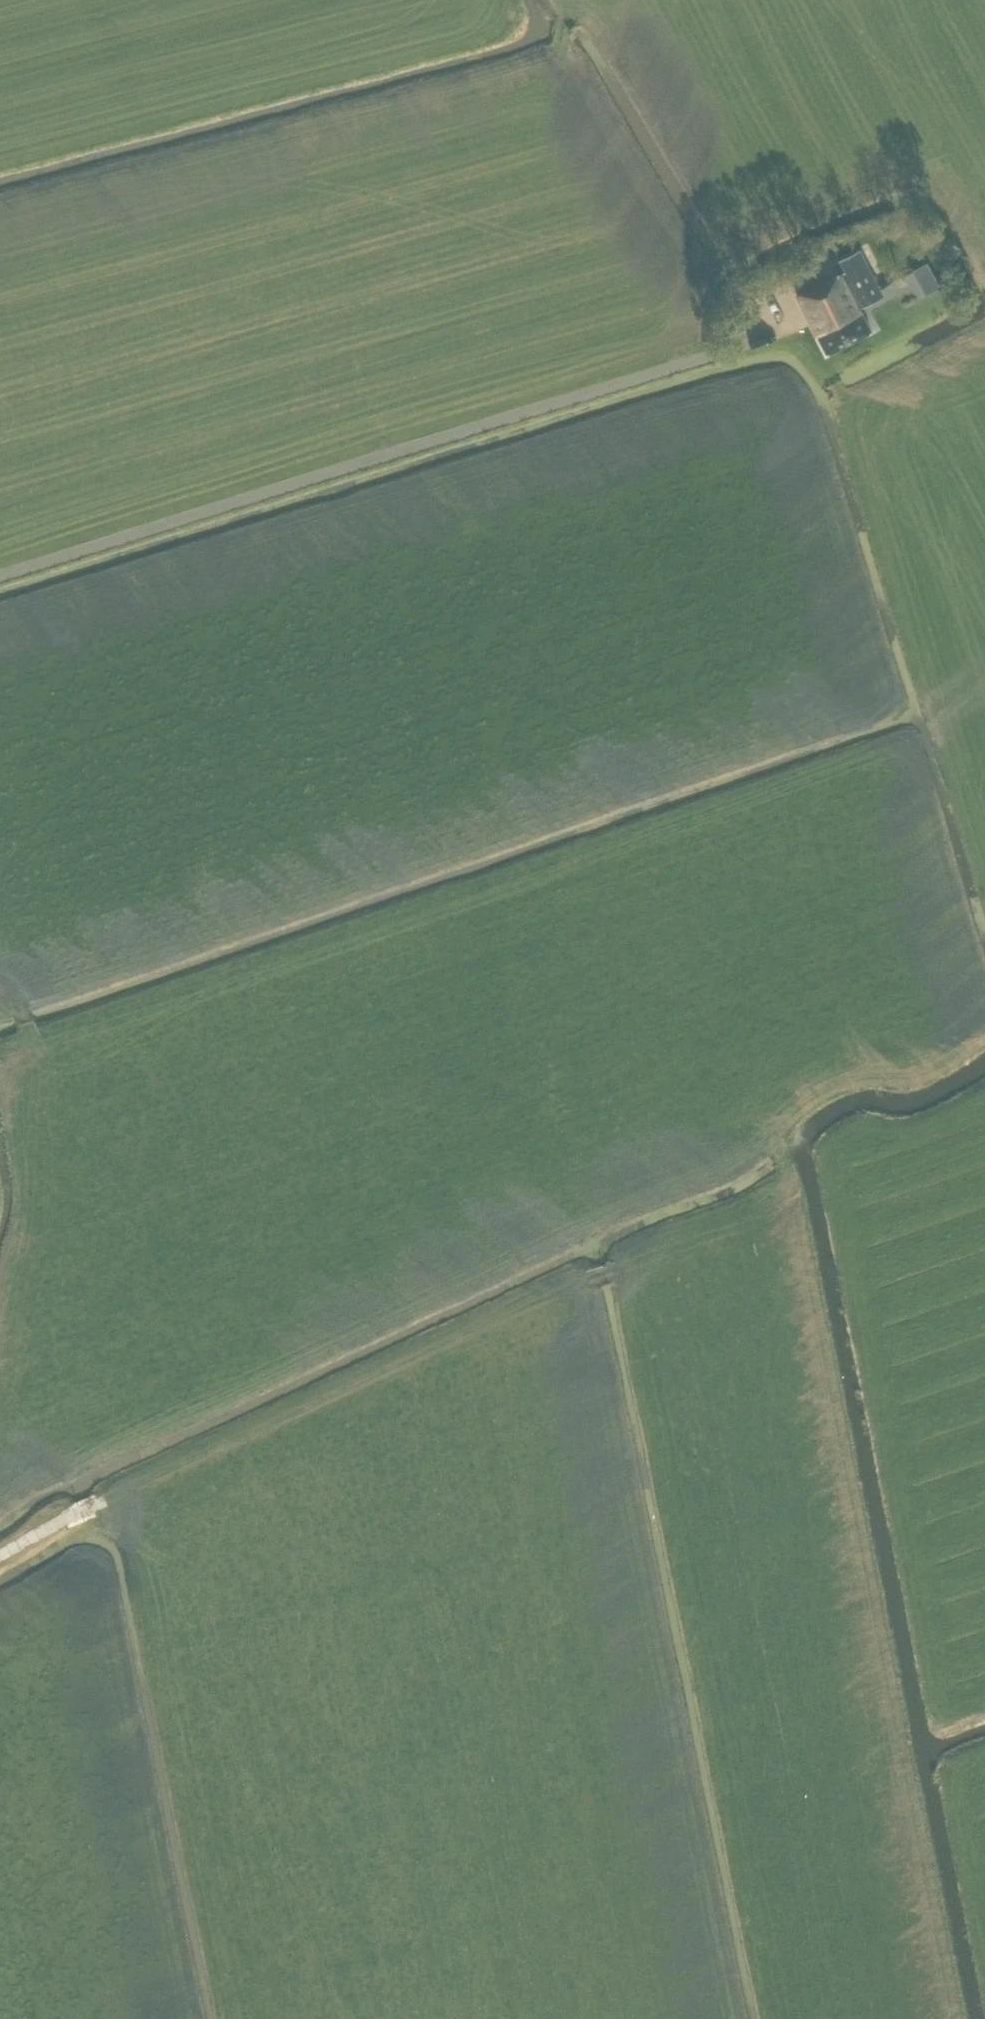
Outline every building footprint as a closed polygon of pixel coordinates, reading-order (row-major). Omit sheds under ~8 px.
[(884,297),(864,258),(860,251),(860,250),(839,261),(845,273),(842,274),(797,296),(826,355),(871,333),(859,310),(884,297)] [(927,263),(914,270),(920,281),(933,274),(927,263)] [(922,297),(928,294),(924,286),(913,292),(917,300),(922,297)]
